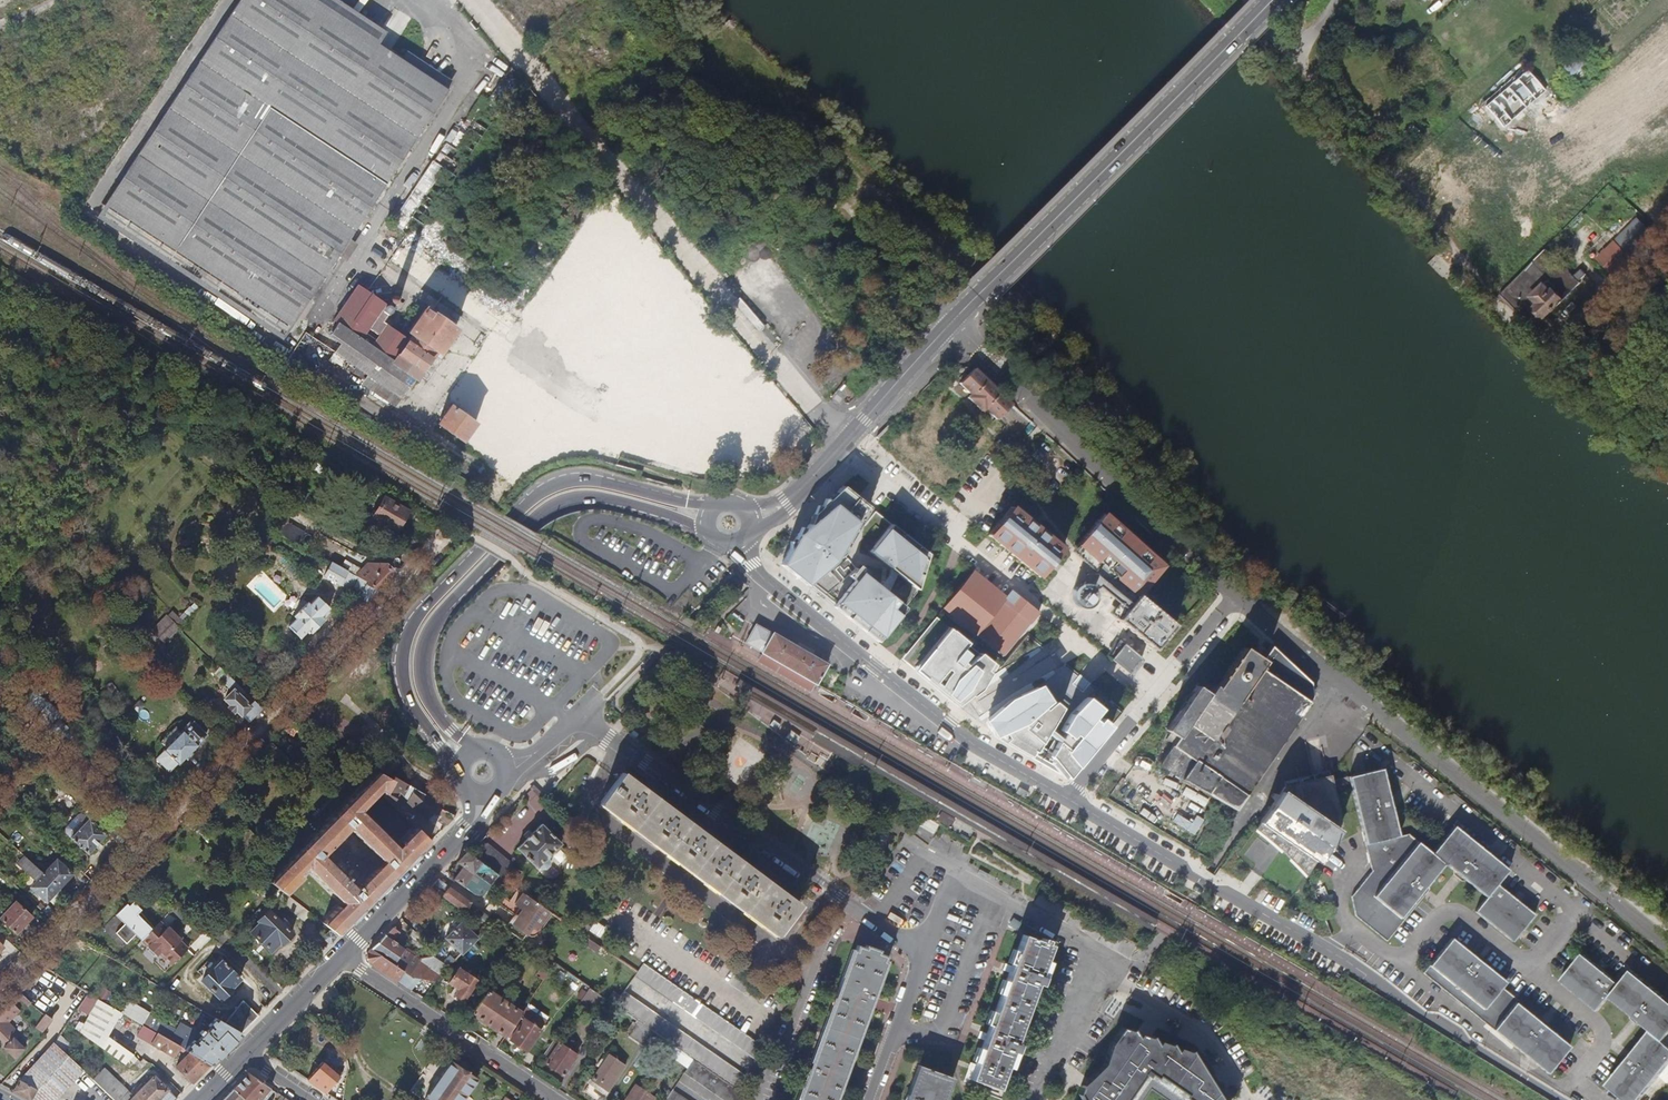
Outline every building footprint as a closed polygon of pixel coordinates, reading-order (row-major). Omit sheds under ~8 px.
[(411,144),(471,51),(401,4),(377,40),(313,0),(238,0),(224,21),(411,144)] [(296,321),(411,144),(224,21),(109,201),(296,321)] [(1503,124),(1536,94),(1516,72),(1483,101),(1503,124)] [(394,220),(404,227),(445,166),(434,159),(394,220)] [(1635,217),(1627,232),(1641,239),(1648,223),(1635,217)] [(390,227),(383,236),(397,246),(403,237),(390,227)] [(1613,274),(1636,253),(1622,238),(1599,259),(1613,274)] [(1555,279),(1539,262),(1515,285),(1525,295),(1541,281),(1545,285),(1535,296),(1543,304),(1538,308),(1548,319),(1567,301),(1557,290),(1561,287),(1554,280),(1555,279)] [(453,327),(425,308),(408,331),(409,332),(405,338),(382,322),(391,309),(364,290),(331,336),(340,343),(334,352),(400,396),(434,350),(436,351),(453,327)] [(984,408),(997,420),(1011,405),(974,369),(959,384),(971,395),(967,398),(982,411),(984,408)] [(843,388),(840,385),(834,391),(837,394),(843,388)] [(356,407),(342,397),(336,406),(350,415),(356,407)] [(474,424),(449,407),(436,423),(461,441),(474,424)] [(317,470),(330,477),(337,465),(323,456),(316,469),(318,470),(317,470)] [(293,484),(286,479),(280,487),(287,493),(293,484)] [(843,486),(836,492),(865,514),(869,507),(843,486)] [(817,505),(813,514),(820,517),(813,526),(809,524),(804,528),(800,527),(797,534),(783,559),(811,581),(843,553),(865,514),(836,492),(828,500),(824,498),(821,507),(817,505)] [(384,498),(374,514),(395,527),(405,510),(384,498)] [(287,537),(293,515),(278,505),(272,529),(287,537)] [(1040,576),(1063,548),(1012,506),(989,535),(1040,576)] [(1107,513),(1079,547),(1141,599),(1120,621),(1158,654),(1180,627),(1143,595),(1168,566),(1107,513)] [(820,517),(813,514),(809,524),(813,526),(820,517)] [(887,528),(926,560),(928,554),(891,524),(887,528)] [(896,572),(910,584),(916,576),(922,575),(925,565),(926,560),(887,528),(869,551),(889,567),(896,572)] [(379,588),(420,546),(406,553),(402,553),(400,554),(389,565),(385,562),(382,565),(367,582),(377,587),(379,588)] [(392,555),(385,562),(389,565),(400,554),(392,555)] [(342,559),(338,566),(354,574),(360,568),(342,559)] [(811,581),(783,559),(780,565),(806,585),(811,581)] [(358,594),(367,600),(379,588),(377,587),(367,582),(354,574),(338,566),(329,561),(322,573),(339,582),(340,580),(351,586),(350,588),(359,593),(358,594)] [(360,568),(354,574),(367,582),(382,565),(379,562),(366,562),(360,568)] [(896,572),(889,567),(879,587),(886,592),(896,572)] [(853,580),(860,572),(855,568),(847,575),(853,580)] [(1004,657),(1040,614),(1008,586),(1001,595),(971,570),(941,607),(1004,657)] [(879,587),(860,572),(853,580),(836,602),(881,637),(900,613),(892,607),(897,601),(886,592),(879,587)] [(1091,579),(1124,606),(1129,600),(1096,573),(1091,579)] [(917,589),(922,575),(916,576),(910,584),(917,589)] [(308,602),(306,600),(292,614),(294,617),(288,624),(299,635),(306,629),(308,631),(322,617),(319,615),(327,607),(316,596),(308,602)] [(905,607),(897,601),(892,607),(900,613),(905,607)] [(881,637),(836,602),(833,606),(877,642),(881,637)] [(156,625),(168,637),(180,625),(168,613),(156,625)] [(994,664),(936,617),(901,660),(959,706),(980,689),(994,664)] [(772,633),(756,624),(745,644),(761,653),(760,654),(791,672),(816,686),(829,665),(804,651),(773,633),(772,633)] [(1118,649),(1110,659),(1128,674),(1141,658),(1123,643),(1118,649)] [(1175,745),(1159,767),(1236,810),(1312,697),(1312,684),(1273,648),(1264,660),(1246,647),(1209,694),(1196,686),(1167,729),(1171,733),(1166,740),(1175,745)] [(791,672),(760,654),(756,661),(812,693),(816,686),(791,672)] [(248,722),(262,707),(230,675),(225,680),(232,687),(224,696),(230,703),(227,705),(232,711),(235,709),(248,722)] [(1005,742),(1032,758),(1061,707),(1053,700),(1046,707),(1043,705),(1047,701),(1037,687),(1010,699),(987,720),(997,736),(1005,742)] [(1101,708),(1087,696),(1070,713),(1061,729),(1062,730),(1043,764),(1066,777),(1110,724),(1101,717),(1098,721),(1093,717),(1101,708)] [(204,734),(189,720),(152,758),(167,772),(195,745),(195,744),(204,734)] [(311,749),(319,737),(289,720),(280,735),(298,745),(299,743),(311,749)] [(262,748),(282,767),(289,761),(269,741),(262,748)] [(1396,807),(1390,790),(1382,766),(1350,776),(1379,867),(1358,895),(1362,914),(1394,939),(1435,887),(1434,882),(1449,863),(1457,869),(1471,880),(1491,896),(1480,910),(1518,941),(1539,914),(1501,883),(1514,868),(1457,824),(1436,850),(1412,830),(1404,832),(1396,807)] [(293,878),(299,872),(341,912),(338,915),(334,912),(323,922),(332,929),(339,934),(369,904),(389,883),(430,842),(415,827),(401,840),(406,845),(400,850),(359,809),(381,787),(383,790),(390,779),(376,771),(268,881),(277,888),(285,894),(296,882),(293,878)] [(621,774),(599,803),(778,934),(800,903),(621,774)] [(437,815),(447,825),(453,820),(440,806),(443,803),(402,780),(393,775),(390,779),(383,790),(382,793),(392,803),(399,792),(430,822),(437,815)] [(1346,777),(1335,780),(1337,787),(1347,784),(1346,777)] [(1330,779),(1286,786),(1258,823),(1280,842),(1300,861),(1309,871),(1340,828),(1333,790),(1330,779)] [(549,792),(557,784),(554,781),(546,789),(549,792)] [(1390,790),(1396,807),(1399,803),(1396,792),(1390,790)] [(160,810),(149,800),(141,808),(152,818),(160,810)] [(88,852),(106,833),(104,831),(113,822),(92,803),(84,811),(89,816),(70,835),(88,852)] [(70,835),(89,816),(84,811),(81,811),(78,812),(65,825),(64,828),(65,831),(70,835)] [(1204,817),(1198,814),(1194,821),(1177,812),(1173,820),(1196,832),(1204,817)] [(940,814),(937,819),(950,828),(953,821),(940,814)] [(199,821),(192,816),(187,821),(195,826),(199,821)] [(541,872),(546,872),(550,869),(551,869),(561,859),(554,853),(560,846),(540,826),(516,851),(537,870),(538,869),(541,872)] [(488,841),(480,851),(502,869),(510,859),(488,841)] [(488,885),(495,875),(488,869),(467,852),(456,863),(463,868),(454,881),(464,887),(473,875),(480,880),(488,885)] [(54,903),(64,892),(59,887),(45,874),(29,859),(22,866),(38,881),(33,886),(47,899),(48,898),(54,903)] [(57,860),(45,874),(59,887),(71,873),(57,860)] [(1471,880),(1457,869),(1457,875),(1465,881),(1471,880)] [(463,913),(470,903),(438,881),(430,890),(463,913)] [(305,921),(311,913),(285,894),(277,888),(272,896),(305,921)] [(542,919),(546,912),(534,905),(522,895),(515,905),(520,908),(509,923),(526,935),(532,927),(537,930),(544,920),(542,919)] [(15,929),(29,915),(14,901),(0,916),(15,929)] [(139,918),(127,905),(116,916),(126,923),(117,933),(128,944),(137,934),(143,940),(155,928),(142,915),(139,918)] [(46,912),(53,919),(58,913),(51,906),(46,912)] [(258,922),(250,931),(272,952),(292,934),(267,910),(264,913),(256,920),(258,922)] [(155,928),(142,941),(158,956),(160,953),(171,964),(174,964),(189,949),(181,941),(182,940),(169,927),(168,928),(161,922),(155,928)] [(446,938),(462,953),(477,937),(461,923),(446,938)] [(523,940),(526,935),(509,923),(506,928),(523,940)] [(596,925),(591,933),(599,939),(605,931),(596,925)] [(399,933),(392,928),(371,949),(378,954),(407,974),(412,977),(422,979),(432,957),(431,956),(428,955),(417,960),(390,942),(399,933)] [(326,936),(332,942),(339,934),(332,929),(326,936)] [(1000,1083),(1053,943),(1023,932),(971,1072),(1000,1083)] [(1489,963),(1475,953),(1455,936),(1427,972),(1551,1072),(1572,1045),(1551,1028),(1550,1021),(1505,985),(1509,979),(1489,963)] [(883,954),(855,944),(799,1099),(831,1099),(883,954)] [(368,952),(368,962),(401,984),(407,974),(378,954),(371,949),(368,952)] [(1475,953),(1489,963),(1489,958),(1480,951),(1475,953)] [(1637,1050),(1625,1066),(1611,1083),(1631,1099),(1641,1099),(1667,1067),(1667,994),(1636,968),(1624,982),(1587,953),(1566,981),(1602,1010),(1614,996),(1634,1012),(1646,1022),(1654,1028),(1637,1050)] [(422,979),(435,981),(447,968),(432,957),(422,979)] [(230,990),(239,981),(220,963),(217,965),(210,958),(196,973),(203,980),(200,983),(220,1001),(222,998),(226,1002),(234,994),(230,990)] [(537,974),(545,979),(556,963),(548,958),(537,974)] [(635,975),(755,1060),(765,1047),(645,962),(638,972),(635,975)] [(34,1003),(59,976),(44,967),(41,970),(19,992),(34,1003)] [(459,969),(449,983),(457,988),(453,994),(464,1000),(477,981),(459,969)] [(598,1010),(607,998),(589,986),(581,999),(598,1010)] [(501,998),(489,989),(472,1013),(506,1036),(508,1034),(516,1021),(522,1013),(515,1008),(520,1001),(516,998),(518,995),(515,993),(513,995),(506,991),(501,998)] [(744,1075),(624,991),(615,1004),(626,1012),(638,1020),(655,1032),(694,1060),(734,1087),(744,1075)] [(144,1023),(151,1010),(129,998),(122,1011),(144,1023)] [(239,998),(218,1020),(242,1034),(259,1016),(239,998)] [(104,1037),(119,1012),(97,999),(77,1031),(122,1065),(131,1056),(104,1037)] [(10,1001),(6,1005),(0,1011),(0,1044),(14,1058),(24,1048),(14,1037),(17,1034),(7,1023),(19,1010),(10,1001)] [(395,1007),(393,1006),(379,1020),(382,1022),(395,1007)] [(40,1024),(46,1029),(54,1015),(49,1012),(47,1013),(40,1024)] [(1646,1022),(1634,1012),(1634,1017),(1642,1023),(1646,1022)] [(528,1013),(524,1020),(539,1030),(544,1023),(528,1013)] [(148,1030),(183,1051),(209,1067),(242,1034),(218,1020),(216,1019),(209,1026),(210,1029),(205,1034),(202,1031),(199,1034),(178,1025),(174,1032),(154,1020),(148,1030)] [(520,1024),(516,1021),(508,1034),(512,1037),(511,1039),(526,1050),(539,1030),(524,1020),(520,1024)] [(628,1034),(646,1046),(655,1032),(638,1020),(628,1034)] [(1190,1049),(1188,1052),(1179,1048),(1176,1051),(1171,1042),(1169,1045),(1159,1041),(1157,1044),(1151,1035),(1149,1038),(1140,1034),(1137,1037),(1132,1028),(1130,1031),(1121,1027),(1110,1044),(1103,1064),(1080,1087),(1078,1094),(1081,1099),(1127,1099),(1144,1075),(1147,1077),(1150,1074),(1157,1079),(1159,1077),(1186,1095),(1184,1097),(1188,1099),(1222,1099),(1190,1049)] [(175,1068),(191,1085),(209,1067),(183,1051),(148,1030),(145,1028),(140,1037),(181,1063),(175,1068)] [(83,1070),(55,1043),(28,1072),(22,1080),(36,1088),(31,1099),(55,1099),(83,1070)] [(564,1074),(577,1056),(560,1044),(547,1063),(564,1074)] [(1625,1066),(1637,1050),(1634,1050),(1625,1061),(1625,1066)] [(588,1080),(589,1081),(597,1087),(599,1085),(606,1090),(624,1064),(608,1052),(588,1080)] [(134,1053),(131,1056),(135,1059),(138,1061),(140,1063),(143,1061),(134,1053)] [(126,1068),(135,1059),(131,1056),(122,1065),(126,1068)] [(322,1061),(307,1080),(325,1093),(351,1061),(344,1057),(334,1069),(322,1061)] [(734,1087),(694,1060),(685,1073),(724,1099),(746,1099),(748,1097),(734,1087)] [(140,1070),(146,1064),(143,1061),(140,1063),(138,1061),(134,1065),(140,1070)] [(452,1061),(424,1099),(462,1099),(477,1078),(452,1061)] [(948,1077),(921,1067),(909,1099),(939,1099),(948,1077)] [(272,1090),(249,1074),(232,1091),(241,1097),(244,1099),(262,1099),(272,1090)] [(1147,1077),(1180,1099),(1188,1099),(1184,1097),(1186,1095),(1159,1077),(1157,1079),(1150,1074),(1147,1077)] [(100,1088),(113,1099),(176,1099),(165,1090),(153,1079),(138,1094),(133,1090),(126,1097),(113,1084),(117,1080),(112,1075),(100,1088)] [(1127,1099),(1132,1099),(1147,1077),(1144,1075),(1127,1099)] [(16,1091),(31,1099),(36,1088),(22,1080),(16,1091)] [(637,1084),(626,1099),(653,1099),(655,1096),(637,1084)] [(241,1097),(232,1091),(224,1099),(244,1099),(241,1097)] [(673,1091),(666,1099),(687,1099),(673,1091)]
